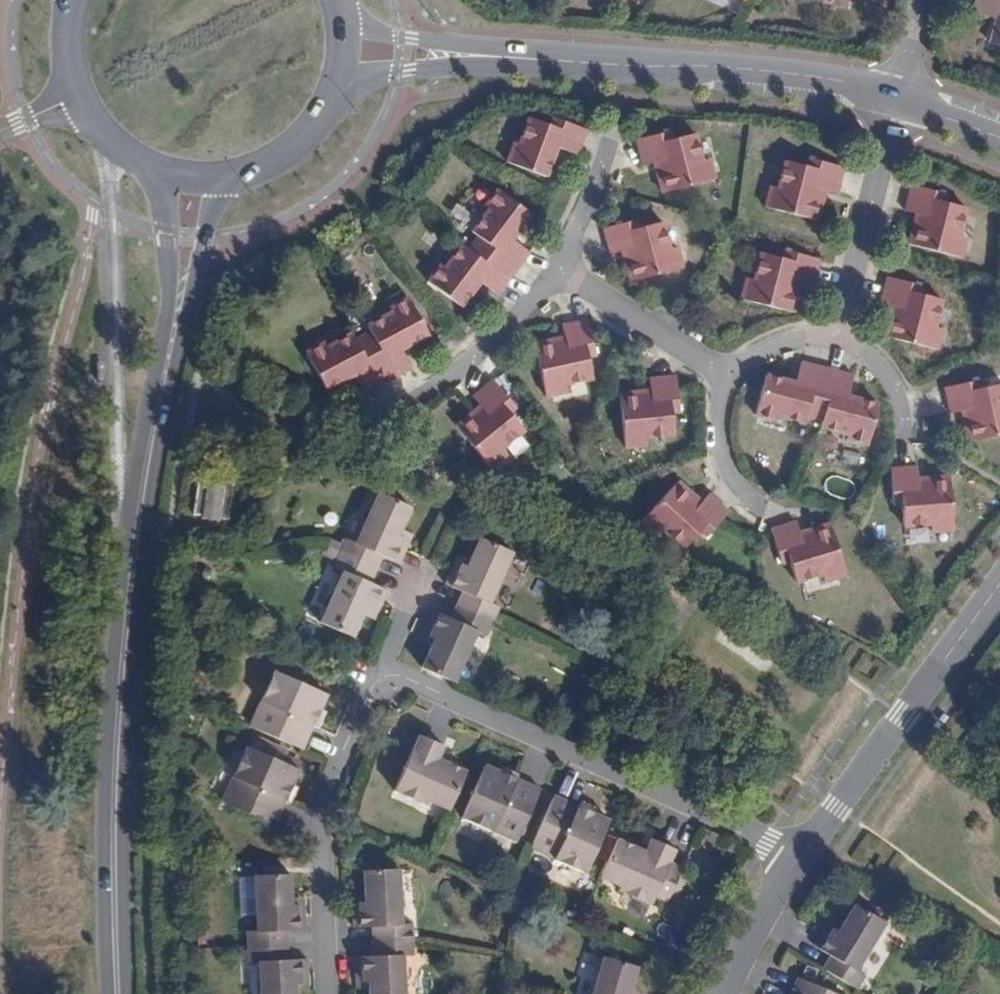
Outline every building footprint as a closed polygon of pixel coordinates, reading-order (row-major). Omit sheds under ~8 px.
[(998,16),(999,10),(999,0),(975,0),(972,9),(998,16)] [(998,16),(991,43),(999,46),(999,10),(998,16)] [(549,147),(555,149),(575,157),(585,132),(552,120),(549,126),(528,118),(518,145),(512,143),(504,163),(543,179),(551,158),(545,156),(549,147)] [(662,172),(657,173),(662,193),(713,180),(707,158),(701,160),(694,133),(671,139),(669,132),(635,141),(641,166),(654,163),(659,162),(662,172)] [(551,158),(555,149),(549,147),(545,156),(551,158)] [(819,188),(824,189),(835,192),(842,167),(808,158),(806,166),(783,160),(776,188),(769,186),(764,206),(816,220),(821,199),(817,198),(819,188)] [(918,224),(913,223),(907,244),(959,258),(965,237),(958,235),(965,208),(943,202),(946,194),(911,184),(904,210),(916,213),(921,214),(918,224)] [(485,252),(514,274),(530,253),(512,239),(508,237),(514,228),(518,231),(530,216),(498,191),(485,208),(489,211),(472,232),(477,236),(490,246),(485,252)] [(631,259),(626,260),(631,281),(682,268),(676,246),(670,247),(663,221),(640,226),(638,220),(603,229),(610,254),(623,251),(628,250),(631,259)] [(508,237),(512,239),(518,231),(514,228),(508,237)] [(477,236),(467,249),(480,259),(485,252),(490,246),(477,236)] [(467,249),(462,245),(446,267),(442,264),(429,281),(461,305),(473,290),(470,287),(476,279),(480,282),(498,296),(514,274),(485,252),(480,259),(467,249)] [(795,279),(800,280),(811,283),(818,258),(784,249),(782,257),(759,251),(752,279),(745,277),(740,297),(792,311),(797,290),(792,289),(795,279)] [(893,314),(889,313),(883,335),(934,348),(940,327),(934,325),(941,299),(919,293),(921,284),(886,275),(879,301),(891,304),(896,305),(893,314)] [(470,287),(473,290),(480,282),(476,279),(470,287)] [(370,349),(389,384),(413,371),(403,353),(401,349),(410,344),(412,348),(431,337),(411,299),(392,309),(395,314),(368,328),(371,333),(378,346),(370,349)] [(555,344),(554,340),(534,344),(545,398),(566,394),(564,385),(590,380),(586,359),(594,357),(587,321),(562,326),(564,338),(565,342),(555,344)] [(371,333),(356,340),(363,354),(370,349),(378,346),(371,333)] [(356,340),(353,335),(327,349),(325,345),(306,355),(326,393),(345,383),(343,380),(352,375),(354,379),(364,397),(389,384),(370,349),(363,354),(356,340)] [(401,349),(403,353),(412,348),(410,344),(401,349)] [(818,404),(828,367),(803,360),(797,382),(796,387),(786,385),(787,380),(767,374),(757,414),(777,419),(777,416),(804,423),(807,414),(810,402),(818,404)] [(823,419),(821,427),(848,434),(847,438),(867,443),(877,403),(857,398),(855,403),(846,401),(847,395),(853,373),(828,367),(818,404),(827,406),(823,419)] [(343,380),(345,383),(354,379),(352,375),(343,380)] [(641,397),(641,393),(618,395),(623,448),(645,446),(644,437),(672,434),(670,411),(679,410),(676,375),(649,378),(650,392),(651,396),(641,397)] [(963,418),(968,440),(999,433),(999,383),(981,387),(979,380),(944,388),(949,412),(961,410),(967,409),(969,417),(963,418)] [(475,417),(472,413),(455,427),(488,469),(505,455),(501,450),(523,432),(509,413),(515,409),(492,381),(471,398),(479,407),(482,411),(475,417)] [(827,406),(818,404),(810,402),(807,414),(823,419),(827,406)] [(479,407),(472,413),(475,417),(482,411),(479,407)] [(918,481),(918,476),(917,464),(890,466),(893,502),(902,502),(904,525),(932,522),(932,529),(954,527),(950,473),(928,475),(928,480),(918,481)] [(209,475),(204,474),(198,473),(193,513),(198,514),(229,519),(235,477),(225,476),(226,471),(210,469),(209,475)] [(688,498),(690,495),(676,481),(640,520),(656,535),(662,530),(681,548),(697,531),(704,538),(729,512),(708,493),(699,503),(696,506),(688,498)] [(340,554),(378,570),(384,557),(400,565),(411,541),(401,537),(402,533),(403,530),(413,507),(379,492),(356,541),(347,538),(340,554)] [(699,503),(690,495),(688,498),(696,506),(699,503)] [(801,538),(799,533),(795,520),(772,528),(783,562),(792,560),(799,582),(825,574),(827,579),(846,573),(829,523),(809,529),(811,534),(801,538)] [(809,529),(799,533),(801,538),(811,534),(809,529)] [(401,537),(411,541),(413,535),(403,530),(402,533),(401,537)] [(455,606),(493,623),(500,607),(491,602),(513,552),(479,538),(469,559),(466,567),(455,562),(445,583),(462,591),(455,606)] [(372,583),(378,570),(340,554),(333,568),(343,573),(321,623),(355,638),(364,616),(368,609),(379,614),(388,590),(372,583)] [(466,567),(469,559),(458,555),(455,562),(466,567)] [(487,636),(493,623),(455,606),(450,617),(434,611),(423,635),(433,639),(432,645),(421,667),(455,682),(478,632),(487,636)] [(376,620),(379,614),(368,609),(364,616),(376,620)] [(420,641),(432,645),(433,639),(423,635),(420,641)] [(250,726),(304,750),(329,695),(273,671),(250,726)] [(450,806),(466,770),(447,761),(440,758),(442,754),(444,746),(420,734),(394,790),(427,805),(428,803),(430,797),(450,806)] [(246,746),(222,801),(276,826),(300,771),(246,746)] [(475,787),(462,817),(516,843),(541,789),(486,763),(475,787)] [(609,819),(554,794),(530,849),(584,874),(609,819)] [(428,803),(448,811),(450,806),(430,797),(428,803)] [(635,846),(617,838),(602,873),(621,881),(618,887),(617,890),(651,906),(654,897),(666,903),(671,894),(679,875),(683,868),(671,861),(675,850),(651,838),(647,846),(645,851),(635,846)] [(638,842),(635,846),(645,851),(647,846),(638,842)] [(371,942),(413,939),(413,922),(403,923),(399,869),(362,870),(364,894),(364,902),(352,902),(353,927),(371,927),(371,942)] [(602,873),(600,878),(618,887),(621,881),(602,873)] [(248,947),(289,945),(288,932),(306,931),(305,906),(292,906),(292,897),(291,874),(254,876),(256,930),(247,931),(248,947)] [(679,875),(671,894),(678,898),(686,879),(679,875)] [(352,895),(352,902),(364,902),(364,894),(352,895)] [(292,906),(305,906),(305,897),(292,897),(292,906)] [(823,968),(857,989),(865,976),(856,971),(887,924),(855,905),(841,924),(837,930),(828,925),(815,946),(831,956),(823,968)] [(837,930),(841,924),(831,918),(828,925),(837,930)] [(413,939),(371,942),(371,956),(355,956),(355,981),(367,982),(368,989),(368,993),(406,993),(404,957),(414,956),(413,939)] [(289,945),(248,947),(248,963),(258,964),(259,993),(297,993),(297,992),(296,985),(308,984),(307,959),(289,958),(289,945)] [(631,990),(638,966),(602,956),(591,993),(630,993),(631,990)] [(798,978),(791,993),(835,993),(798,978)]
